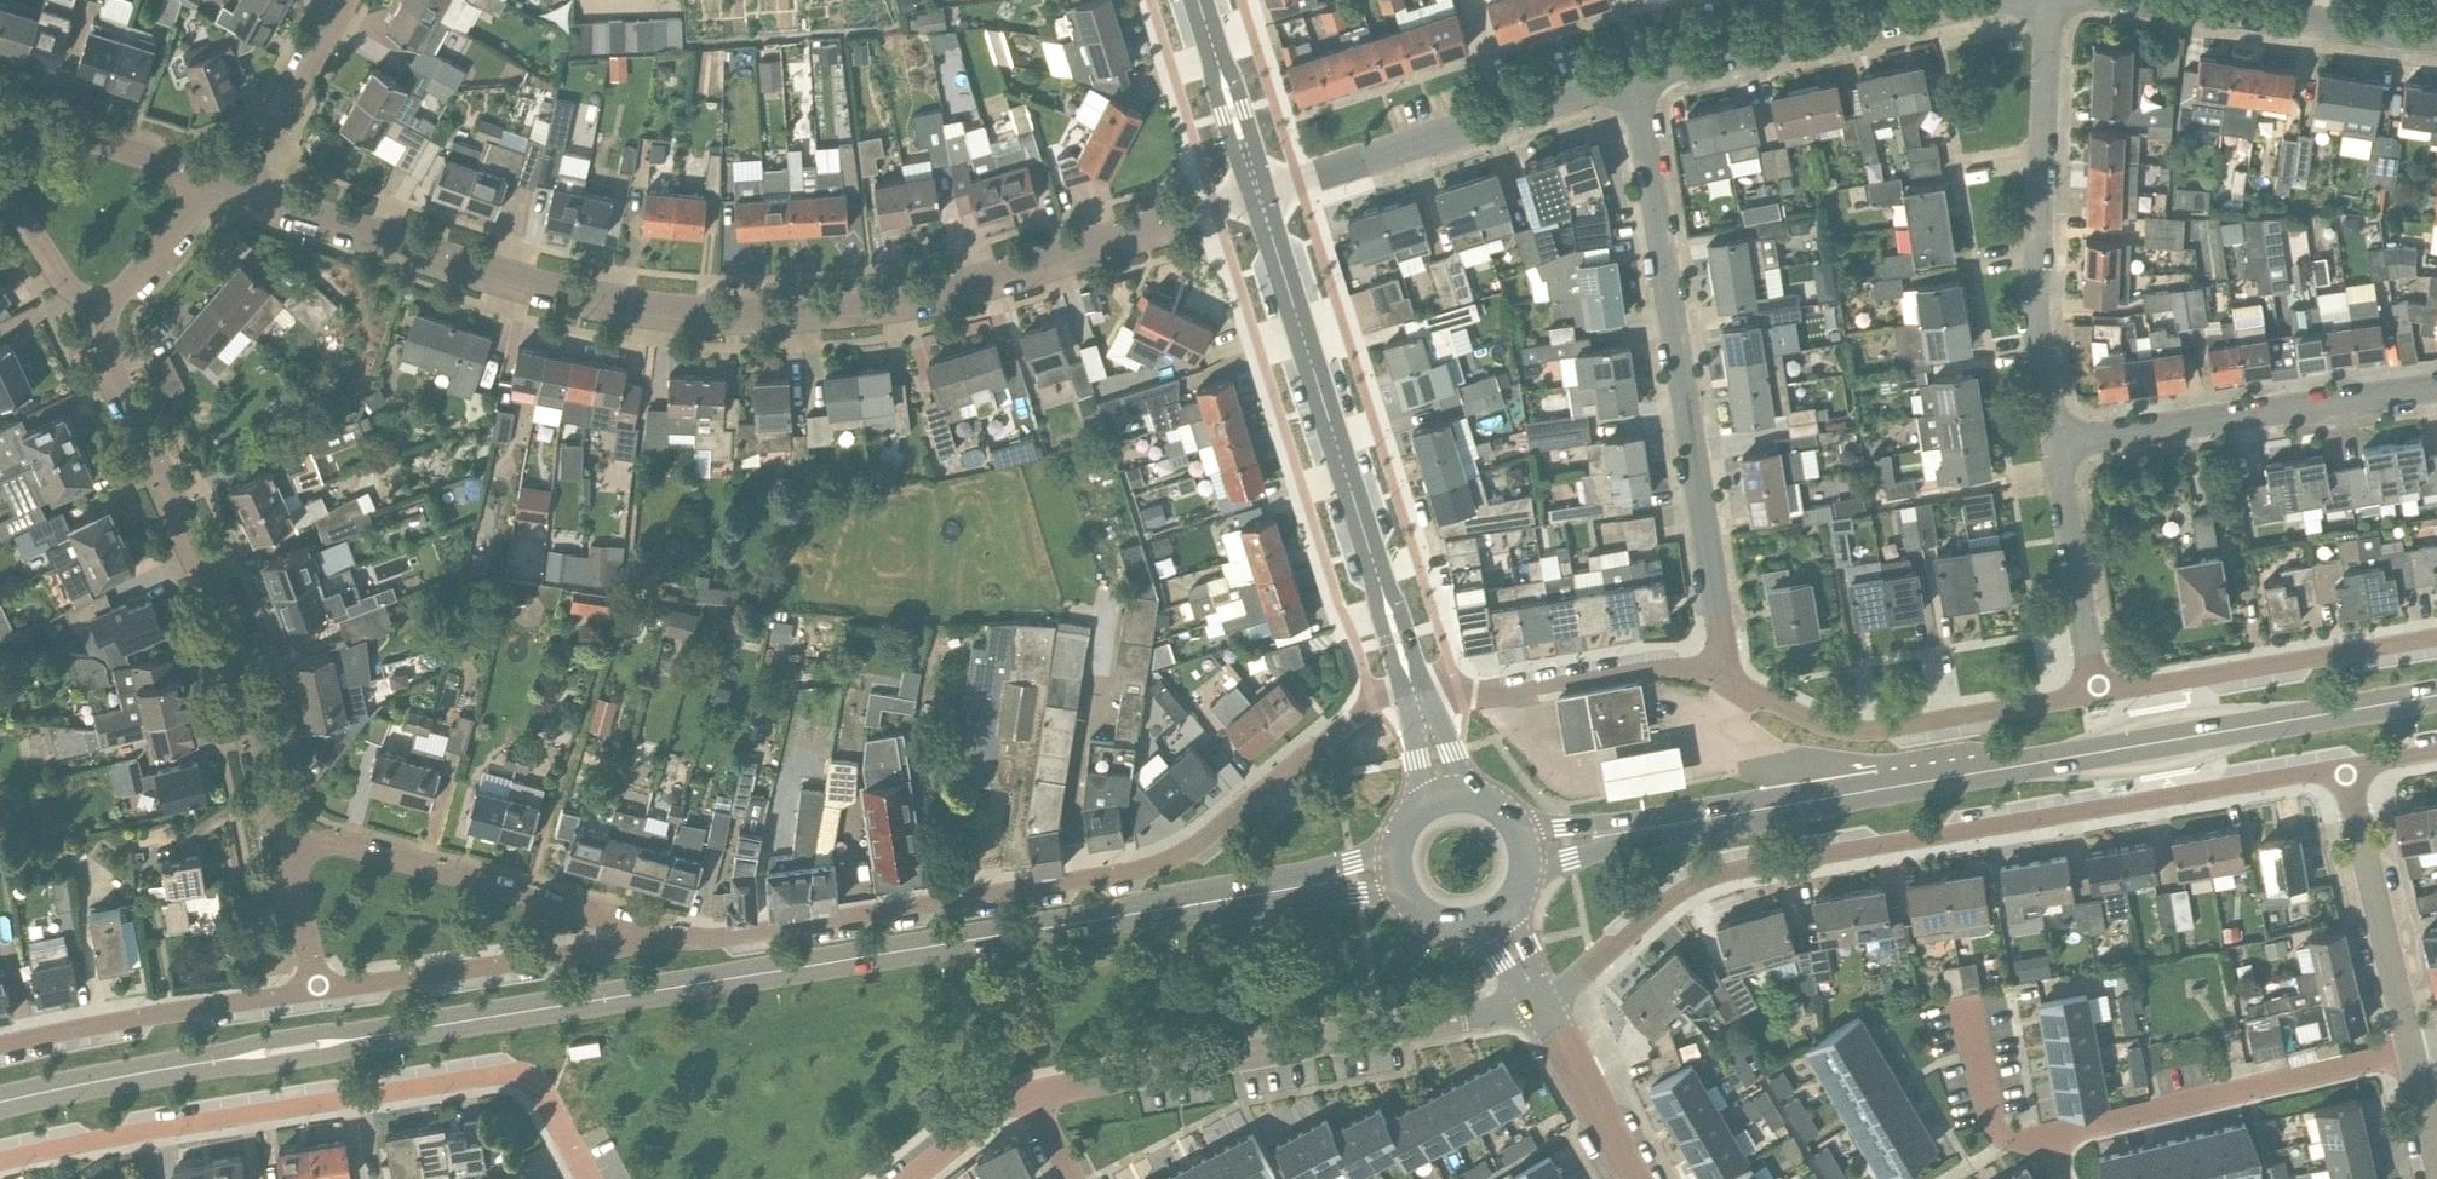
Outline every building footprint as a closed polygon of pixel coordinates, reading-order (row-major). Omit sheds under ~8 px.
[(28,53),(56,62),(73,13),(70,12),(75,0),(46,0),(41,15),(40,15),(28,53)] [(109,80),(128,22),(127,22),(134,3),(125,0),(100,0),(105,2),(99,21),(94,19),(77,69),(109,80)] [(181,0),(163,0),(157,19),(173,24),(181,0)] [(218,14),(235,24),(237,21),(266,37),(280,12),(258,0),(238,0),(235,6),(225,0),(217,14),(218,14)] [(280,12),(286,0),(258,0),(280,12)] [(450,25),(407,0),(402,0),(387,27),(434,53),(450,25)] [(450,25),(451,23),(454,25),(468,0),(407,0),(450,25)] [(500,15),(507,1),(505,0),(472,0),(500,15)] [(916,7),(914,0),(900,0),(903,11),(916,7)] [(1105,31),(1119,26),(1111,0),(1045,0),(1049,12),(1066,6),(1076,40),(1085,37),(1085,36),(1105,31)] [(1296,11),(1318,4),(1317,0),(1267,0),(1273,18),(1296,11)] [(1395,9),(1392,0),(1379,0),(1383,13),(1395,9)] [(1395,9),(1406,6),(1405,0),(1392,0),(1395,9)] [(1440,55),(1468,46),(1453,0),(1439,0),(1424,5),(1428,18),(1440,55)] [(1527,28),(1519,0),(1487,0),(1499,37),(1527,28)] [(1555,19),(1549,0),(1519,0),(1527,28),(1555,19)] [(1583,10),(1580,0),(1549,0),(1555,19),(1583,10)] [(1583,10),(1611,1),(1611,0),(1580,0),(1583,10)] [(1351,13),(1363,9),(1360,1),(1349,5),(1351,13)] [(28,53),(40,15),(7,4),(0,25),(0,43),(28,53)] [(1332,9),(1338,27),(1350,23),(1344,5),(1332,9)] [(947,27),(943,8),(917,13),(917,16),(910,18),(912,28),(919,27),(920,32),(947,27)] [(1326,31),(1338,27),(1332,9),(1320,12),(1326,31)] [(666,19),(667,49),(683,49),(682,18),(666,19)] [(1440,55),(1428,18),(1400,27),(1412,64),(1440,55)] [(620,51),(636,50),(635,19),(620,20),(620,51)] [(636,50),(652,50),(651,19),(635,19),(636,50)] [(652,50),(667,49),(666,19),(651,19),(652,50)] [(589,51),(605,51),(604,20),(588,21),(589,51)] [(605,51),(620,51),(620,20),(604,20),(605,51)] [(574,52),(589,51),(588,21),(573,21),(574,52)] [(128,22),(109,80),(139,90),(157,39),(151,38),(154,31),(128,22)] [(1119,26),(1105,31),(1085,36),(1085,37),(1095,69),(1090,70),(1093,80),(1100,81),(1125,82),(1128,81),(1124,67),(1132,65),(1119,26)] [(237,54),(237,53),(252,48),(256,41),(230,27),(225,36),(183,52),(193,78),(186,80),(197,107),(240,90),(228,57),(237,54)] [(1384,73),(1412,64),(1400,27),(1372,36),(1384,73)] [(997,58),(1012,52),(1007,36),(991,41),(997,58)] [(1355,82),(1384,73),(1372,36),(1343,45),(1355,82)] [(1299,100),(1328,91),(1316,53),(1300,58),(1294,41),(1282,45),(1299,100)] [(853,44),(855,63),(870,62),(868,43),(853,44)] [(838,62),(837,44),(813,46),(813,53),(819,53),(820,63),(838,62)] [(1328,91),(1355,82),(1343,45),(1316,53),(1328,91)] [(2160,81),(2175,83),(2179,53),(2163,51),(2162,64),(2131,63),(2131,47),(2094,45),(2093,77),(2131,78),(2141,79),(2160,80),(2160,81)] [(628,78),(627,55),(611,56),(612,79),(628,78)] [(2193,107),(2225,112),(2226,100),(2232,60),(2200,56),(2193,107)] [(433,72),(457,86),(465,71),(441,57),(433,72)] [(760,60),(762,90),(784,88),(782,59),(760,60)] [(2225,112),(2256,116),(2263,65),(2232,60),(2226,100),(2225,112)] [(673,65),(658,64),(656,79),(671,81),(673,65)] [(1917,126),(1930,107),(1920,65),(1889,71),(1900,122),(1901,122),(1906,146),(1909,162),(1912,175),(1941,171),(1937,142),(1922,145),(1917,126)] [(2256,116),(2287,121),(2294,69),(2263,65),(2256,116)] [(407,125),(424,96),(375,67),(358,96),(407,125)] [(1872,128),(1900,122),(1889,71),(1859,78),(1866,113),(1854,115),(1860,144),(1861,143),(1865,162),(1878,159),(1872,128)] [(449,101),(457,86),(433,72),(425,87),(449,101)] [(2326,126),(2343,128),(2350,76),(2318,72),(2310,128),(2326,131),(2326,126)] [(2387,135),(2374,133),(2381,80),(2350,76),(2343,128),(2343,133),(2371,137),(2367,169),(2381,171),(2384,156),(2387,135)] [(2091,109),(2140,111),(2141,79),(2131,78),(2093,77),(2091,109)] [(1093,126),(1125,143),(1144,105),(1134,100),(1128,81),(1125,82),(1100,81),(1093,80),(1095,86),(1110,94),(1093,126)] [(1811,127),(1842,121),(1842,118),(1835,83),(1803,90),(1811,127)] [(2431,125),(2436,88),(2405,83),(2400,121),(2431,125)] [(1781,134),(1784,134),(1811,127),(1803,90),(1773,96),(1781,134)] [(395,164),(410,172),(430,138),(416,130),(407,125),(358,96),(341,125),(375,145),(384,129),(407,142),(395,164)] [(1010,105),(1013,117),(1029,112),(1026,101),(1010,105)] [(1718,108),(1725,143),(1757,136),(1749,101),(1718,108)] [(1725,143),(1718,108),(1688,114),(1695,147),(1680,150),(1687,181),(1702,178),(1700,164),(1712,161),(1714,164),(1729,160),(1725,143)] [(2148,122),(2172,123),(2173,109),(2149,108),(2148,122)] [(546,143),(537,183),(554,187),(545,223),(575,230),(584,191),(587,177),(560,171),(572,119),(552,114),(547,143),(546,143)] [(1847,146),(1860,144),(1854,115),(1842,118),(1842,121),(1847,146)] [(476,135),(487,139),(493,122),(481,118),(476,135)] [(416,130),(430,138),(436,127),(423,119),(416,130)] [(493,122),(487,139),(499,143),(499,141),(504,126),(493,122)] [(2172,123),(2148,122),(2148,137),(2172,138),(2172,123)] [(951,163),(945,124),(912,129),(915,147),(928,145),(932,166),(951,163)] [(1073,152),(1058,157),(1066,184),(1093,176),(1104,182),(1125,143),(1093,126),(1078,155),(1073,152)] [(995,155),(1010,207),(1039,198),(1028,162),(1041,157),(1032,127),(1018,131),(1022,147),(995,155)] [(1008,208),(1010,207),(995,155),(993,155),(993,150),(973,156),(965,131),(947,137),(964,196),(974,193),(981,216),(994,213),(998,218),(1008,215),(1008,208)] [(2139,133),(2091,131),(2089,160),(2122,162),(2137,162),(2139,133)] [(858,139),(863,174),(879,171),(876,155),(885,154),(881,135),(858,139)] [(2297,142),(2293,176),(2307,178),(2313,137),(2298,135),(2297,142)] [(430,138),(410,172),(422,179),(442,145),(430,138)] [(515,178),(536,186),(537,183),(546,143),(529,138),(525,151),(515,178)] [(433,191),(465,202),(483,150),(454,139),(449,155),(446,154),(433,191)] [(483,150),(465,202),(496,213),(509,176),(515,178),(525,151),(499,141),(499,143),(487,139),(483,150)] [(2278,174),(2293,176),(2297,142),(2282,140),(2278,174)] [(664,160),(667,144),(652,142),(650,158),(664,160)] [(710,150),(722,152),(722,143),(711,143),(710,150)] [(1578,246),(1583,246),(1588,246),(1612,242),(1607,209),(1599,185),(1603,184),(1590,143),(1557,153),(1568,195),(1571,220),(1573,220),(1577,247),(1578,246)] [(619,170),(634,173),(639,148),(625,145),(619,170)] [(842,170),(818,171),(819,192),(821,229),(849,227),(847,193),(860,192),(854,145),(840,146),(842,170)] [(1772,148),(1778,176),(1792,173),(1786,145),(1772,148)] [(821,229),(819,192),(804,193),(802,148),(789,148),(790,168),(790,172),(793,231),(821,229)] [(1763,179),(1778,176),(1772,148),(1758,151),(1763,179)] [(710,150),(705,189),(721,191),(722,152),(710,150)] [(329,153),(321,166),(334,174),(342,162),(329,153)] [(1560,224),(1571,220),(1568,195),(1557,153),(1525,163),(1540,214),(1557,209),(1560,224)] [(2381,171),(2396,173),(2398,157),(2384,156),(2381,171)] [(2088,189),(2121,190),(2122,162),(2089,160),(2088,189)] [(2246,169),(2234,167),(2231,191),(2233,191),(2231,208),(2241,209),(2246,169)] [(2381,171),(2367,169),(2365,185),(2394,188),(2396,173),(2381,171)] [(793,231),(790,172),(764,174),(765,195),(764,195),(765,232),(793,231)] [(906,178),(913,217),(942,211),(935,172),(906,178)] [(1485,240),(1515,231),(1496,172),(1467,182),(1477,217),(1485,240)] [(1792,176),(1779,178),(1782,194),(1795,192),(1792,176)] [(1909,225),(1949,218),(1943,182),(1916,187),(1907,188),(1903,189),(1901,177),(1881,180),(1868,182),(1869,187),(1871,201),(1872,204),(1905,199),(1909,225)] [(882,222),(913,217),(906,178),(875,183),(882,222)] [(1456,249),(1485,240),(1477,217),(1467,182),(1437,191),(1456,249)] [(643,227),(673,230),(677,191),(647,187),(643,227)] [(2185,206),(2186,187),(2177,187),(2177,205),(2185,206)] [(2088,189),(2087,219),(2121,220),(2121,219),(2128,219),(2128,217),(2135,217),(2136,191),(2121,190),(2088,189)] [(584,191),(575,230),(605,236),(614,198),(584,191)] [(677,191),(673,230),(704,234),(708,194),(677,191)] [(738,234),(765,232),(764,195),(736,197),(738,234)] [(1398,260),(1431,249),(1415,198),(1382,208),(1396,254),(1398,260)] [(1742,225),(1760,221),(1757,206),(1739,209),(1742,225)] [(1376,260),(1396,254),(1382,208),(1349,219),(1361,258),(1374,254),(1376,260)] [(2145,232),(2183,233),(2184,219),(2146,217),(2145,232)] [(2341,219),(2344,235),(2359,233),(2356,217),(2341,219)] [(1808,218),(1790,221),(1792,233),(1810,231),(1808,218)] [(1916,272),(1914,261),(1955,254),(1949,218),(1909,225),(1913,251),(1880,256),(1881,265),(1883,275),(1884,278),(1901,275),(1916,272)] [(1759,235),(1775,233),(1788,231),(1786,219),(1757,223),(1759,235)] [(2259,293),(2274,292),(2264,219),(2243,219),(2251,280),(2256,279),(2259,293)] [(2264,219),(2274,292),(2288,290),(2281,243),(2276,244),(2274,232),(2305,232),(2305,219),(2264,219)] [(2223,243),(2242,240),(2239,222),(2220,226),(2223,243)] [(1542,261),(1559,254),(1550,226),(1533,231),(1542,261)] [(1537,263),(1542,261),(1533,231),(1517,236),(1526,267),(1537,263)] [(2183,233),(2145,232),(2144,247),(2182,248),(2183,233)] [(1714,274),(1764,267),(1759,235),(1710,243),(1714,274)] [(2085,270),(2129,272),(2130,242),(2086,240),(2085,270)] [(2402,260),(2416,261),(2418,247),(2399,245),(2383,248),(2386,263),(2402,260)] [(1561,295),(1619,287),(1614,257),(1595,260),(1595,258),(1585,260),(1583,246),(1578,246),(1577,247),(1559,254),(1542,261),(1537,263),(1543,278),(1547,277),(1550,296),(1561,295)] [(2388,277),(2386,263),(2383,248),(2368,250),(2372,279),(2388,277)] [(1439,310),(1461,304),(1447,262),(1446,257),(1430,262),(1440,296),(1435,297),(1439,310)] [(1461,304),(1475,300),(1463,261),(1461,261),(1460,258),(1447,262),(1461,304)] [(2330,283),(2326,258),(2312,259),(2316,284),(2330,283)] [(2386,263),(2388,277),(2405,274),(2415,275),(2416,261),(2402,260),(2386,263)] [(239,324),(252,336),(284,300),(242,263),(210,299),(239,325),(239,324)] [(1883,275),(1881,265),(1864,267),(1866,278),(1883,275)] [(1755,312),(1799,305),(1797,292),(1768,296),(1764,267),(1714,274),(1719,305),(1753,300),(1755,312)] [(2083,299),(2128,301),(2129,272),(2085,270),(2083,299)] [(2427,303),(2436,305),(2436,275),(2430,274),(2427,303)] [(1901,275),(1884,278),(1873,280),(1876,298),(1904,294),(1901,275)] [(324,324),(340,306),(306,276),(290,294),(324,324)] [(1370,285),(1383,326),(1415,316),(1409,295),(1404,296),(1398,277),(1370,285)] [(1915,304),(1917,321),(1964,313),(1959,280),(1915,287),(1917,303),(1915,304)] [(10,295),(0,281),(0,302),(10,295)] [(1819,284),(1822,299),(1837,296),(1834,281),(1819,284)] [(2208,285),(2201,286),(2203,299),(2210,298),(2208,285)] [(1103,306),(1097,286),(1081,291),(1087,311),(1103,306)] [(2186,288),(2191,326),(2206,324),(2203,299),(2201,286),(2186,288)] [(1564,313),(1576,311),(1577,323),(1623,316),(1619,287),(1561,295),(1564,313)] [(2176,328),(2191,326),(2186,288),(2173,290),(2175,307),(2173,307),(2176,328)] [(2145,311),(2173,307),(2175,307),(2173,290),(2143,294),(2145,311)] [(1154,364),(1164,343),(1163,343),(1179,311),(1143,293),(1138,303),(1144,306),(1132,327),(1136,329),(1126,350),(1154,364)] [(2348,307),(2356,356),(2384,351),(2376,298),(2348,302),(2349,306),(2348,307)] [(219,373),(228,362),(229,362),(216,351),(239,325),(210,299),(177,336),(219,373)] [(1395,372),(1449,355),(1457,353),(1448,325),(1480,315),(1476,300),(1408,321),(1413,334),(1408,335),(1409,337),(1386,344),(1395,372)] [(2392,303),(2396,332),(2398,341),(2413,339),(2410,318),(2421,320),(2420,332),(2436,335),(2436,305),(2427,303),(2407,301),(2392,303)] [(1477,304),(1480,312),(1485,311),(1483,303),(1477,304)] [(1728,361),(1766,354),(1763,337),(1789,333),(1787,320),(1801,317),(1799,305),(1755,312),(1757,324),(1723,329),(1728,361)] [(2327,360),(2356,356),(2348,307),(2320,311),(2327,360)] [(1196,359),(1206,338),(1211,340),(1217,329),(1179,311),(1163,343),(1164,343),(1196,359)] [(448,386),(471,394),(490,337),(417,312),(403,354),(453,371),(448,386)] [(1903,372),(1926,369),(1931,368),(1929,354),(1969,347),(1964,313),(1917,321),(1894,324),(1899,354),(1901,353),(1903,372)] [(2297,365),(2327,360),(2323,341),(2320,316),(2290,320),(2297,365)] [(2129,390),(2157,386),(2152,353),(2138,355),(2135,336),(2137,336),(2134,320),(2119,322),(2101,321),(2122,323),(2121,337),(2129,390)] [(2213,377),(2241,373),(2235,326),(2234,320),(2220,322),(2222,333),(2206,335),(2213,377)] [(2094,363),(2099,395),(2129,390),(2121,337),(2122,323),(2101,321),(2092,321),(2092,337),(2094,363)] [(1573,322),(1549,326),(1552,340),(1576,337),(1573,322)] [(2235,326),(2241,373),(2271,369),(2264,322),(2235,326)] [(1072,375),(1077,395),(1094,390),(1090,378),(1085,361),(1069,365),(1056,323),(1022,334),(1033,368),(1034,367),(1039,385),(1072,375)] [(2152,353),(2157,386),(2186,382),(2179,334),(2167,335),(2165,328),(2149,330),(2152,353)] [(1590,335),(1575,337),(1519,346),(1521,363),(1576,354),(1581,383),(1632,375),(1628,345),(1609,348),(1608,347),(1603,347),(1603,349),(1592,351),(1590,335)] [(1007,380),(1012,397),(1029,392),(1017,355),(1002,360),(996,342),(962,353),(972,385),(976,398),(980,410),(999,404),(993,384),(1007,380)] [(1085,361),(1090,378),(1106,374),(1097,342),(1081,347),(1085,361)] [(0,406),(34,391),(11,343),(0,348),(0,406)] [(512,382),(540,387),(544,367),(547,352),(519,347),(512,382)] [(538,401),(563,406),(571,369),(573,357),(547,352),(544,367),(540,387),(541,388),(538,401)] [(1732,391),(1786,382),(1782,352),(1766,354),(1728,361),(1732,391)] [(976,398),(972,385),(962,353),(929,363),(940,397),(923,402),(939,454),(957,448),(948,419),(964,415),(960,403),(976,398)] [(1404,401),(1455,385),(1447,357),(1449,356),(1449,355),(1395,372),(1404,401)] [(579,395),(593,398),(600,363),(573,357),(571,369),(563,406),(577,408),(579,395)] [(643,387),(625,383),(628,368),(600,363),(593,398),(588,423),(618,429),(613,455),(634,459),(640,428),(634,426),(643,387)] [(864,423),(883,421),(881,406),(894,404),(889,368),(857,372),(864,423)] [(1926,369),(1903,372),(1903,373),(1889,375),(1892,390),(1919,386),(1919,384),(1928,383),(1926,369)] [(1510,370),(1496,374),(1500,386),(1500,388),(1514,384),(1510,370)] [(834,427),(864,423),(857,372),(826,376),(831,412),(808,414),(809,433),(810,443),(835,441),(834,427)] [(1973,372),(1930,379),(1935,411),(1978,405),(1973,372)] [(669,430),(696,432),(697,432),(698,398),(698,376),(670,374),(668,408),(648,407),(646,454),(667,455),(669,430)] [(1111,384),(1109,374),(1097,377),(1098,383),(1099,387),(1111,384)] [(1463,399),(1500,388),(1496,374),(1458,386),(1463,399)] [(1598,400),(1600,410),(1637,405),(1632,375),(1581,383),(1584,402),(1598,400)] [(732,458),(737,457),(739,423),(738,423),(739,402),(725,401),(726,377),(698,376),(698,398),(697,432),(697,446),(710,446),(711,457),(732,459),(732,458)] [(809,433),(791,434),(789,378),(755,380),(758,422),(739,423),(737,457),(761,448),(791,447),(795,497),(813,496),(809,443),(810,443),(809,433)] [(1182,405),(1179,399),(1165,404),(1171,424),(1178,423),(1190,420),(1240,405),(1232,378),(1197,388),(1201,400),(1182,405)] [(1787,411),(1791,410),(1786,382),(1732,391),(1737,422),(1776,416),(1775,413),(1787,411)] [(1100,412),(1126,404),(1129,415),(1151,408),(1165,404),(1159,383),(1123,394),(1098,402),(1097,402),(1100,412)] [(364,398),(374,412),(390,400),(380,386),(364,398)] [(1094,389),(1097,399),(1098,402),(1108,399),(1107,396),(1104,387),(1094,389)] [(1500,388),(1463,399),(1467,413),(1505,402),(1500,388)] [(1097,407),(1093,393),(1077,398),(1081,412),(1097,407)] [(1214,442),(1248,431),(1240,405),(1190,420),(1198,446),(1213,441),(1214,442)] [(1927,447),(1941,445),(1984,438),(1978,405),(1935,411),(1923,413),(1922,413),(1927,447)] [(1789,423),(1817,419),(1815,406),(1791,410),(1787,411),(1789,423)] [(911,430),(908,407),(894,408),(895,420),(897,432),(911,430)] [(1828,407),(1815,408),(1817,419),(1830,418),(1828,407)] [(509,443),(514,412),(499,409),(493,440),(509,443)] [(26,467),(79,442),(65,412),(19,434),(14,422),(0,428),(0,478),(26,467)] [(1527,436),(1589,427),(1586,412),(1525,422),(1527,436)] [(1460,449),(1459,448),(1480,441),(1471,414),(1451,420),(1450,418),(1436,423),(1436,424),(1413,431),(1422,461),(1460,449)] [(326,422),(329,429),(341,424),(339,418),(326,422)] [(364,438),(358,419),(341,424),(329,429),(307,436),(314,455),(364,438)] [(1791,436),(1819,431),(1817,419),(1789,423),(1791,436)] [(1586,442),(1592,441),(1589,427),(1527,436),(1530,450),(1586,442)] [(1819,432),(1820,441),(1820,442),(1836,440),(1835,428),(1819,431),(1819,432)] [(1221,467),(1256,456),(1248,431),(1214,442),(1221,467)] [(1748,487),(1786,481),(1786,480),(1811,476),(1807,447),(1818,445),(1816,432),(1819,432),(1819,431),(1791,436),(1791,437),(1777,439),(1779,450),(1743,456),(1748,487)] [(1609,469),(1646,463),(1641,434),(1622,437),(1622,435),(1617,436),(1617,438),(1592,441),(1586,442),(1591,471),(1609,469)] [(1032,436),(1015,441),(1021,461),(1038,455),(1044,454),(1040,444),(1035,445),(1032,436)] [(1501,436),(1490,439),(1493,449),(1504,446),(1501,436)] [(1186,450),(1182,438),(1166,443),(1170,454),(1186,450)] [(1935,463),(1937,478),(1989,470),(1984,438),(1941,445),(1943,462),(1935,463)] [(2436,491),(2436,454),(2424,456),(2422,439),(2392,444),(2399,486),(2418,483),(2420,494),(2436,491)] [(1479,454),(1493,449),(1490,440),(1476,444),(1479,454)] [(41,503),(95,477),(79,442),(26,467),(33,485),(15,493),(23,510),(17,512),(19,516),(0,524),(0,531),(3,538),(31,525),(47,518),(41,503)] [(583,477),(584,444),(563,443),(562,476),(583,477)] [(2346,469),(2352,505),(2382,500),(2381,489),(2399,486),(2392,444),(2363,449),(2365,465),(2346,469)] [(1431,488),(1480,473),(1480,472),(1468,476),(1460,449),(1422,461),(1431,488)] [(1190,462),(1186,450),(1170,454),(1156,458),(1163,479),(1192,470),(1190,462)] [(282,495),(286,493),(298,489),(291,473),(308,467),(303,452),(269,464),(271,468),(232,486),(244,513),(282,495)] [(2322,510),(2352,505),(2346,469),(2327,472),(2324,455),(2295,460),(2302,503),(2320,500),(2322,510)] [(1218,497),(1223,511),(1252,502),(1248,489),(1265,483),(1256,456),(1221,467),(1230,494),(1218,497)] [(900,463),(881,457),(875,476),(894,483),(900,463)] [(2285,516),(2284,506),(2302,503),(2295,460),(2265,465),(2268,482),(2248,485),(2252,509),(2254,521),(2285,516)] [(1646,463),(1609,469),(1613,499),(1587,502),(1587,504),(1549,509),(1551,522),(1606,515),(1630,511),(1628,496),(1650,493),(1646,463)] [(859,464),(851,464),(847,470),(851,477),(859,477),(863,471),(859,464)] [(1139,465),(1126,469),(1131,487),(1144,483),(1139,465)] [(1449,532),(1473,528),(1535,519),(1532,492),(1521,495),(1513,496),(1504,498),(1504,493),(1487,496),(1480,473),(1431,488),(1444,532),(1439,534),(1439,535),(1449,532)] [(1198,487),(1194,474),(1177,480),(1182,493),(1198,487)] [(1917,493),(1914,478),(1885,482),(1887,498),(1917,493)] [(848,491),(846,481),(842,482),(842,479),(828,481),(830,493),(844,492),(848,491)] [(1753,518),(1791,512),(1786,481),(1748,487),(1753,518)] [(516,517),(547,522),(552,490),(522,485),(516,517)] [(1511,487),(1513,496),(1521,495),(1520,485),(1511,487)] [(1965,522),(1996,516),(1991,491),(1960,496),(1965,522)] [(316,517),(320,528),(344,520),(365,512),(358,495),(329,509),(322,495),(293,508),(286,493),(282,495),(244,513),(257,539),(295,521),(298,526),(316,517)] [(1852,511),(1853,513),(1866,510),(1863,495),(1859,496),(1850,497),(1852,511)] [(1917,517),(1922,546),(1938,543),(1931,501),(1915,504),(1917,517)] [(1161,502),(1142,508),(1148,528),(1167,522),(1161,502)] [(1828,519),(1833,518),(1831,504),(1803,508),(1805,522),(1828,519)] [(46,572),(58,567),(123,535),(115,517),(116,517),(110,506),(70,525),(77,542),(40,559),(46,572)] [(2212,512),(2193,515),(2199,557),(2176,561),(2185,615),(2228,609),(2212,512)] [(1624,519),(1626,533),(1656,529),(1654,514),(1624,519)] [(47,518),(31,525),(37,539),(58,529),(52,515),(47,518)] [(1833,518),(1828,519),(1836,565),(1852,562),(1846,531),(1854,529),(1851,515),(1833,518)] [(1249,553),(1283,543),(1275,516),(1240,526),(1249,553)] [(1907,549),(1922,546),(1917,517),(1902,520),(1907,549)] [(325,543),(348,534),(349,534),(344,520),(320,528),(325,543)] [(1524,530),(1524,528),(1506,528),(1508,546),(1510,545),(1511,545),(1512,544),(1514,544),(1515,543),(1516,542),(1518,541),(1519,540),(1520,539),(1521,538),(1521,537),(1522,535),(1523,534),(1523,533),(1523,531),(1524,530)] [(1626,533),(1628,547),(1658,543),(1656,529),(1626,533)] [(1492,641),(1493,644),(1494,644),(1488,607),(1484,588),(1486,588),(1476,533),(1445,539),(1465,648),(1485,644),(1485,642),(1492,641)] [(1152,539),(1157,555),(1173,550),(1168,534),(1152,539)] [(2379,534),(2357,537),(2370,609),(2399,604),(2396,587),(2415,584),(2409,548),(2382,552),(2379,534)] [(58,567),(71,595),(137,565),(123,535),(58,567)] [(2340,614),(2370,609),(2357,537),(2357,536),(2338,539),(2341,559),(2311,564),(2318,601),(2337,597),(2340,614)] [(277,593),(322,576),(316,560),(323,558),(318,542),(265,561),(277,593)] [(620,580),(622,545),(590,543),(588,578),(620,580)] [(1238,584),(1291,568),(1283,543),(1249,553),(1249,554),(1222,562),(1226,574),(1198,582),(1197,583),(1195,584),(1193,587),(1191,590),(1190,592),(1190,594),(1190,599),(1229,587),(1238,584)] [(2409,548),(2415,584),(2435,581),(2436,594),(2436,543),(2409,548)] [(1968,549),(1976,602),(2009,596),(2000,544),(1968,549)] [(1945,607),(1976,602),(1968,549),(1936,554),(1945,607)] [(550,550),(548,578),(570,580),(570,584),(581,585),(584,554),(584,553),(570,552),(550,550)] [(488,572),(489,559),(472,557),(471,570),(488,572)] [(1879,559),(1889,616),(1923,611),(1916,568),(1911,569),(1910,557),(1880,561),(1880,559),(1879,559)] [(1528,561),(1532,580),(1515,583),(1524,637),(1552,632),(1549,609),(1543,577),(1540,558),(1528,561)] [(1630,561),(1633,579),(1640,617),(1643,617),(1644,621),(1655,619),(1654,615),(1670,613),(1665,589),(1667,589),(1666,583),(1665,584),(1662,567),(1647,569),(1645,559),(1630,561)] [(1856,622),(1889,616),(1879,559),(1846,564),(1856,622)] [(659,580),(662,564),(645,561),(643,577),(659,580)] [(1611,622),(1640,617),(1633,579),(1630,561),(1602,567),(1601,567),(1610,617),(1611,622)] [(2283,579),(2264,582),(2271,625),(2301,620),(2298,604),(2318,601),(2311,564),(2281,569),(2283,579)] [(1582,627),(1611,622),(1610,617),(1601,567),(1573,572),(1582,627)] [(1787,582),(1785,567),(1761,571),(1761,573),(1762,573),(1766,597),(1765,598),(1765,599),(1772,598),(1778,635),(1818,628),(1809,578),(1787,582)] [(1247,611),(1299,594),(1291,568),(1238,584),(1247,611)] [(1573,572),(1543,577),(1549,609),(1552,632),(1582,627),(1573,572)] [(708,587),(709,576),(697,575),(696,586),(698,586),(697,600),(732,603),(734,589),(708,587)] [(381,605),(376,593),(363,597),(357,581),(342,586),(341,584),(327,589),(322,576),(277,593),(288,624),(346,604),(350,615),(381,605)] [(382,603),(410,593),(404,576),(376,585),(382,603)] [(486,580),(471,584),(475,597),(490,593),(486,580)] [(1484,588),(1488,607),(1494,644),(1495,643),(1495,642),(1524,637),(1515,583),(1486,588),(1484,588)] [(1229,587),(1190,599),(1195,616),(1218,608),(1217,604),(1233,599),(1229,587)] [(534,600),(532,589),(515,593),(517,604),(534,600)] [(101,640),(103,639),(108,653),(164,630),(151,601),(129,610),(126,603),(114,608),(106,592),(65,612),(75,630),(81,627),(82,629),(94,624),(101,640)] [(1129,641),(1151,644),(1158,598),(1158,597),(1125,592),(1118,639),(1129,641)] [(580,593),(578,606),(611,611),(613,597),(580,593)] [(1269,617),(1273,632),(1308,621),(1299,594),(1247,611),(1222,619),(1226,631),(1269,617)] [(1190,599),(1182,602),(1187,618),(1195,616),(1190,599)] [(350,615),(340,619),(349,645),(395,629),(386,603),(381,605),(350,615)] [(716,603),(714,618),(730,620),(732,605),(716,603)] [(703,615),(674,608),(667,632),(696,640),(698,632),(703,615)] [(1027,822),(1034,864),(1035,871),(1065,866),(1061,842),(1059,822),(1090,625),(1060,620),(1054,658),(1053,658),(1050,672),(1040,746),(1027,822)] [(1002,868),(1034,864),(1027,822),(1040,746),(1050,672),(1053,658),(1052,658),(1057,624),(1043,623),(1012,621),(991,624),(987,646),(973,644),(964,701),(972,703),(959,778),(957,778),(957,779),(992,785),(992,784),(1015,788),(1002,868)] [(766,626),(755,624),(751,639),(762,642),(766,626)] [(1128,796),(1151,644),(1129,641),(1125,669),(1117,667),(1114,689),(1123,690),(1115,742),(1091,739),(1083,801),(1085,819),(1089,843),(1135,836),(1131,810),(1128,799),(1128,796)] [(1170,641),(1157,646),(1154,668),(1164,664),(1176,660),(1170,641)] [(1269,665),(1298,658),(1294,644),(1266,652),(1269,665)] [(84,687),(110,682),(106,661),(94,655),(78,654),(84,687)] [(303,694),(340,686),(333,654),(295,662),(303,694)] [(97,726),(109,727),(190,708),(182,675),(175,676),(171,659),(114,667),(123,705),(94,711),(97,726)] [(903,697),(917,698),(920,672),(907,670),(903,697)] [(1279,676),(1253,698),(1276,726),(1307,701),(1299,691),(1295,695),(1279,676)] [(1211,704),(1241,739),(1236,744),(1244,753),(1276,726),(1253,698),(1238,681),(1211,704)] [(310,728),(348,719),(349,726),(350,726),(352,739),(370,717),(362,682),(340,687),(340,686),(303,694),(310,728)] [(1646,732),(1638,684),(1558,698),(1567,746),(1646,732)] [(719,685),(715,701),(729,705),(733,688),(719,685)] [(1177,719),(1188,709),(1168,685),(1156,694),(1177,719)] [(917,698),(903,697),(871,692),(866,724),(879,726),(882,708),(914,713),(917,698)] [(608,733),(617,702),(599,697),(590,728),(608,733)] [(102,745),(154,734),(157,748),(197,739),(190,708),(109,727),(97,726),(79,725),(83,744),(101,740),(102,745)] [(406,727),(418,730),(422,713),(411,710),(406,727)] [(422,713),(418,730),(429,733),(434,716),(422,713)] [(446,748),(466,753),(476,717),(461,713),(457,725),(452,724),(446,748)] [(382,743),(392,720),(378,714),(368,737),(382,743)] [(352,739),(350,726),(349,726),(326,731),(328,741),(317,754),(331,765),(352,739)] [(860,784),(872,865),(876,889),(928,881),(904,731),(867,737),(864,764),(867,783),(860,784)] [(409,758),(399,795),(431,804),(445,754),(413,744),(409,758)] [(1170,763),(1195,794),(1218,774),(1193,744),(1170,763)] [(505,765),(515,767),(519,750),(510,747),(505,765)] [(1681,747),(1603,760),(1606,779),(1609,798),(1687,785),(1684,767),(1681,747)] [(366,786),(399,795),(409,758),(377,749),(366,786)] [(519,750),(515,767),(529,771),(534,754),(519,750)] [(159,783),(165,811),(197,803),(196,799),(206,797),(198,761),(142,775),(138,759),(110,765),(116,794),(146,787),(146,786),(159,783)] [(810,880),(814,907),(839,903),(834,853),(842,805),(857,799),(858,761),(832,759),(824,801),(821,816),(810,880)] [(1170,763),(1146,783),(1171,813),(1195,794),(1170,763)] [(746,815),(754,776),(740,773),(732,812),(746,815)] [(503,818),(499,833),(531,841),(545,788),(513,779),(509,794),(508,794),(503,818)] [(466,824),(499,833),(503,818),(508,794),(477,784),(466,824)] [(616,808),(617,808),(622,788),(609,785),(603,805),(616,808)] [(1128,799),(1131,810),(1138,808),(1148,820),(1161,809),(1143,787),(1128,799)] [(718,794),(715,806),(730,809),(732,797),(718,794)] [(770,889),(771,913),(814,907),(810,880),(821,816),(824,801),(804,798),(797,854),(771,856),(771,867),(768,867),(770,889)] [(668,820),(681,823),(685,805),(672,802),(668,820)] [(2436,847),(2436,842),(2432,805),(2400,810),(2406,852),(2412,875),(2422,873),(2419,850),(2436,847)] [(725,846),(732,813),(715,810),(708,843),(725,846)] [(644,827),(645,821),(615,814),(610,832),(608,832),(598,870),(629,879),(644,827)] [(565,861),(598,870),(608,832),(576,822),(565,861)] [(629,879),(661,888),(672,849),(665,847),(669,834),(644,827),(629,879)] [(733,883),(723,884),(728,920),(758,916),(755,869),(763,831),(740,827),(734,869),(732,869),(733,883)] [(2213,874),(2244,869),(2237,828),(2206,833),(2213,874)] [(676,832),(672,849),(661,888),(693,896),(704,857),(699,856),(704,838),(680,833),(676,832)] [(2180,880),(2213,874),(2206,833),(2173,839),(2180,880)] [(2289,903),(2287,891),(2307,888),(2298,837),(2261,843),(2268,887),(2258,889),(2261,908),(2289,903)] [(2126,882),(2157,877),(2151,843),(2120,848),(2126,882)] [(2125,883),(2126,882),(2120,848),(2087,853),(2093,888),(2104,886),(2109,917),(2130,914),(2125,883)] [(163,894),(165,906),(169,930),(190,926),(185,891),(207,888),(202,856),(164,862),(167,882),(150,884),(151,895),(163,894)] [(2086,902),(2074,904),(2066,857),(2034,862),(2041,903),(2061,900),(2064,921),(2076,919),(2078,929),(2090,927),(2086,902)] [(2040,903),(2041,903),(2034,862),(2001,867),(2010,920),(2041,915),(2040,903)] [(1953,934),(1989,928),(1980,871),(1944,877),(1951,921),(1953,934)] [(53,878),(58,910),(74,908),(69,875),(53,878)] [(1917,939),(1953,934),(1951,921),(1944,877),(1908,883),(1917,939)] [(1857,935),(1890,930),(1882,887),(1850,892),(1857,935)] [(2171,890),(2175,921),(2177,929),(2193,926),(2187,887),(2171,890)] [(2160,923),(2175,921),(2171,890),(2154,893),(2160,923)] [(2436,908),(2436,891),(2417,896),(2421,912),(2436,908)] [(1822,941),(1857,935),(1850,892),(1814,898),(1822,941)] [(2086,902),(2090,927),(2091,933),(2106,931),(2101,900),(2086,902)] [(1791,954),(1796,951),(1782,905),(1751,915),(1765,962),(1791,954)] [(121,907),(91,912),(100,971),(130,966),(121,907)] [(1731,972),(1738,970),(1765,962),(1751,915),(1717,925),(1731,970),(1731,972)] [(2239,939),(2237,925),(2222,927),(2224,941),(2239,939)] [(2436,958),(2436,927),(2425,930),(2432,960),(2436,958)] [(2315,969),(2350,961),(2343,929),(2308,937),(2315,969)] [(1891,932),(1896,962),(1909,960),(1904,930),(1891,932)] [(2287,953),(2283,938),(2265,943),(2269,958),(2287,953)] [(67,940),(30,946),(40,999),(78,992),(72,957),(69,957),(67,940)] [(1810,949),(1816,982),(1833,980),(1827,946),(1810,949)] [(1817,990),(1816,982),(1810,949),(1796,951),(1791,954),(1798,993),(1817,990)] [(1719,976),(1708,986),(1675,950),(1651,972),(1679,1006),(1689,996),(1695,1004),(1698,1002),(1705,1010),(1715,1001),(1726,1020),(1740,1013),(1719,977),(1719,976)] [(2007,961),(2011,983),(2029,979),(2026,958),(2007,961)] [(1959,964),(1964,993),(1981,990),(1976,961),(1959,964)] [(2325,999),(2357,992),(2350,961),(2315,969),(2296,974),(2300,991),(2265,999),(2268,1012),(2277,1010),(2292,1006),(2325,999)] [(1947,995),(1964,993),(1959,964),(1943,967),(1947,995)] [(0,969),(0,1016),(13,1014),(5,968),(0,969)] [(1731,970),(1719,977),(1740,1013),(1758,1003),(1738,970),(1731,972),(1731,970)] [(1671,1032),(1689,1017),(1679,1006),(1651,972),(1622,998),(1644,1022),(1641,1025),(1658,1045),(1661,1053),(1649,1057),(1654,1072),(1682,1062),(1671,1032)] [(2317,1018),(2320,1033),(2365,1023),(2357,992),(2325,999),(2292,1006),(2296,1023),(2317,1018)] [(1816,994),(1807,996),(1810,1012),(1819,1010),(1816,994)] [(2085,994),(2041,1002),(2046,1029),(2090,1021),(2085,994)] [(2121,1016),(2135,1014),(2132,995),(2117,998),(2121,1016)] [(1207,1011),(1211,1028),(1225,1025),(1222,1008),(1207,1011)] [(2268,1012),(2245,1017),(2255,1061),(2286,1053),(2277,1010),(2268,1012)] [(1822,1072),(1875,1041),(1859,1013),(1806,1045),(1822,1072)] [(2135,1014),(2121,1016),(2124,1034),(2139,1032),(2135,1014)] [(2090,1021),(2046,1029),(2051,1056),(2095,1047),(2090,1021)] [(1875,1041),(1822,1072),(1837,1097),(1890,1066),(1875,1041)] [(1737,1070),(1750,1061),(1741,1047),(1728,1054),(1737,1070)] [(2095,1047),(2051,1056),(2056,1082),(2100,1074),(2095,1047)] [(2131,1067),(2144,1065),(2141,1047),(2128,1049),(2131,1067)] [(1526,1101),(1504,1058),(1478,1072),(1500,1115),(1526,1101)] [(1750,1061),(1737,1070),(1746,1085),(1759,1078),(1750,1061)] [(1651,1087),(1665,1111),(1705,1088),(1691,1064),(1651,1087)] [(2144,1065),(2131,1067),(2134,1085),(2147,1083),(2144,1065)] [(1837,1097),(1852,1123),(1905,1091),(1890,1066),(1837,1097)] [(1784,1071),(1770,1080),(1781,1097),(1795,1089),(1784,1071)] [(1500,1115),(1478,1072),(1455,1084),(1477,1127),(1500,1115)] [(2100,1074),(2056,1082),(2061,1109),(2105,1101),(2100,1074)] [(943,1095),(935,1084),(916,1097),(924,1109),(925,1108),(937,1099),(943,1095)] [(1455,1084),(1431,1096),(1454,1139),(1477,1127),(1455,1084)] [(1679,1134),(1718,1111),(1705,1088),(1665,1111),(1679,1134)] [(1763,1113),(1775,1105),(1766,1091),(1738,1108),(1746,1122),(1763,1113)] [(1867,1148),(1920,1117),(1905,1091),(1852,1123),(1867,1148)] [(1454,1139),(1431,1096),(1408,1108),(1431,1151),(1454,1139)] [(1796,1123),(1809,1114),(1799,1097),(1785,1105),(1796,1123)] [(2323,1138),(2365,1128),(2358,1099),(2316,1108),(2323,1138)] [(1781,1144),(1793,1136),(1775,1105),(1763,1113),(1781,1144)] [(1386,1122),(1387,1118),(1381,1106),(1355,1119),(1378,1163),(1397,1153),(1400,1148),(1386,1122)] [(1431,1151),(1408,1108),(1387,1118),(1386,1122),(1400,1148),(1397,1153),(1403,1166),(1431,1151)] [(1679,1134),(1692,1157),(1732,1133),(1718,1111),(1680,1133),(1679,1134)] [(1809,1114),(1796,1123),(1806,1140),(1820,1132),(1809,1114)] [(423,1174),(452,1169),(446,1129),(444,1116),(432,1118),(433,1125),(416,1128),(423,1174)] [(1333,1134),(1334,1130),(1327,1117),(1301,1131),(1323,1174),(1343,1164),(1346,1159),(1333,1134)] [(1920,1117),(1867,1148),(1883,1176),(1936,1144),(1920,1117)] [(2261,1121),(2265,1136),(2278,1134),(2275,1118),(2261,1121)] [(1355,1119),(1334,1130),(1333,1134),(1346,1159),(1343,1164),(1350,1178),(1378,1163),(1355,1119)] [(2215,1129),(2227,1178),(2260,1178),(2246,1121),(2215,1129)] [(446,1129),(452,1169),(492,1162),(490,1147),(486,1148),(485,1143),(504,1140),(494,1122),(480,1124),(481,1132),(462,1136),(460,1127),(446,1129)] [(1706,1178),(1709,1178),(1757,1150),(1743,1127),(1732,1133),(1692,1157),(1706,1178)] [(394,1178),(423,1174),(416,1128),(386,1133),(394,1178)] [(2329,1167),(2330,1166),(2371,1156),(2365,1128),(2323,1138),(2329,1167)] [(2186,1135),(2196,1178),(2227,1178),(2215,1129),(2186,1135)] [(1254,1131),(1228,1145),(1246,1178),(1267,1178),(1276,1174),(1254,1131)] [(1323,1174),(1301,1131),(1276,1145),(1278,1147),(1283,1157),(1294,1178),(1313,1178),(1323,1174)] [(1514,1143),(1521,1155),(1537,1145),(1530,1134),(1514,1143)] [(1036,1174),(1016,1135),(978,1155),(979,1156),(949,1178),(1026,1178),(1036,1174)] [(2186,1135),(2158,1142),(2166,1178),(2196,1178),(2186,1135)] [(1793,1136),(1781,1144),(1790,1159),(1802,1152),(1793,1136)] [(345,1139),(314,1145),(319,1178),(352,1178),(345,1139)] [(2158,1142),(2129,1149),(2136,1178),(2166,1178),(2158,1142)] [(1505,1164),(1521,1155),(1514,1143),(1498,1152),(1505,1164)] [(314,1145),(279,1150),(284,1178),(319,1178),(314,1145)] [(1228,1145),(1204,1157),(1216,1178),(1246,1178),(1228,1145)] [(1825,1173),(1839,1164),(1828,1147),(1815,1155),(1825,1173)] [(2129,1149),(2098,1156),(2103,1178),(2136,1178),(2129,1149)] [(1507,1178),(1508,1178),(1563,1178),(1564,1178),(1549,1153),(1507,1178)] [(242,1156),(211,1161),(214,1178),(245,1178),(242,1156)] [(2371,1156),(2330,1166),(2329,1167),(2331,1178),(2376,1178),(2371,1156)] [(1204,1157),(1181,1169),(1186,1178),(1216,1178),(1204,1157)] [(1475,1178),(1480,1178),(1492,1172),(1485,1160),(1469,1170),(1475,1178)] [(2275,1178),(2288,1176),(2284,1160),(2271,1163),(2275,1178)] [(211,1161),(175,1167),(177,1178),(214,1178),(211,1161)] [(521,1167),(527,1164),(527,1163),(496,1178),(527,1178),(521,1167)] [(1825,1173),(1829,1178),(1848,1178),(1839,1164),(1825,1173)] [(2009,1178),(2034,1178),(2027,1168),(2009,1178)] [(1181,1169),(1161,1178),(1186,1178),(1181,1169)] [(1735,1178),(1758,1178),(1752,1169),(1735,1178)] [(1469,1170),(1454,1178),(1475,1178),(1469,1170)]
